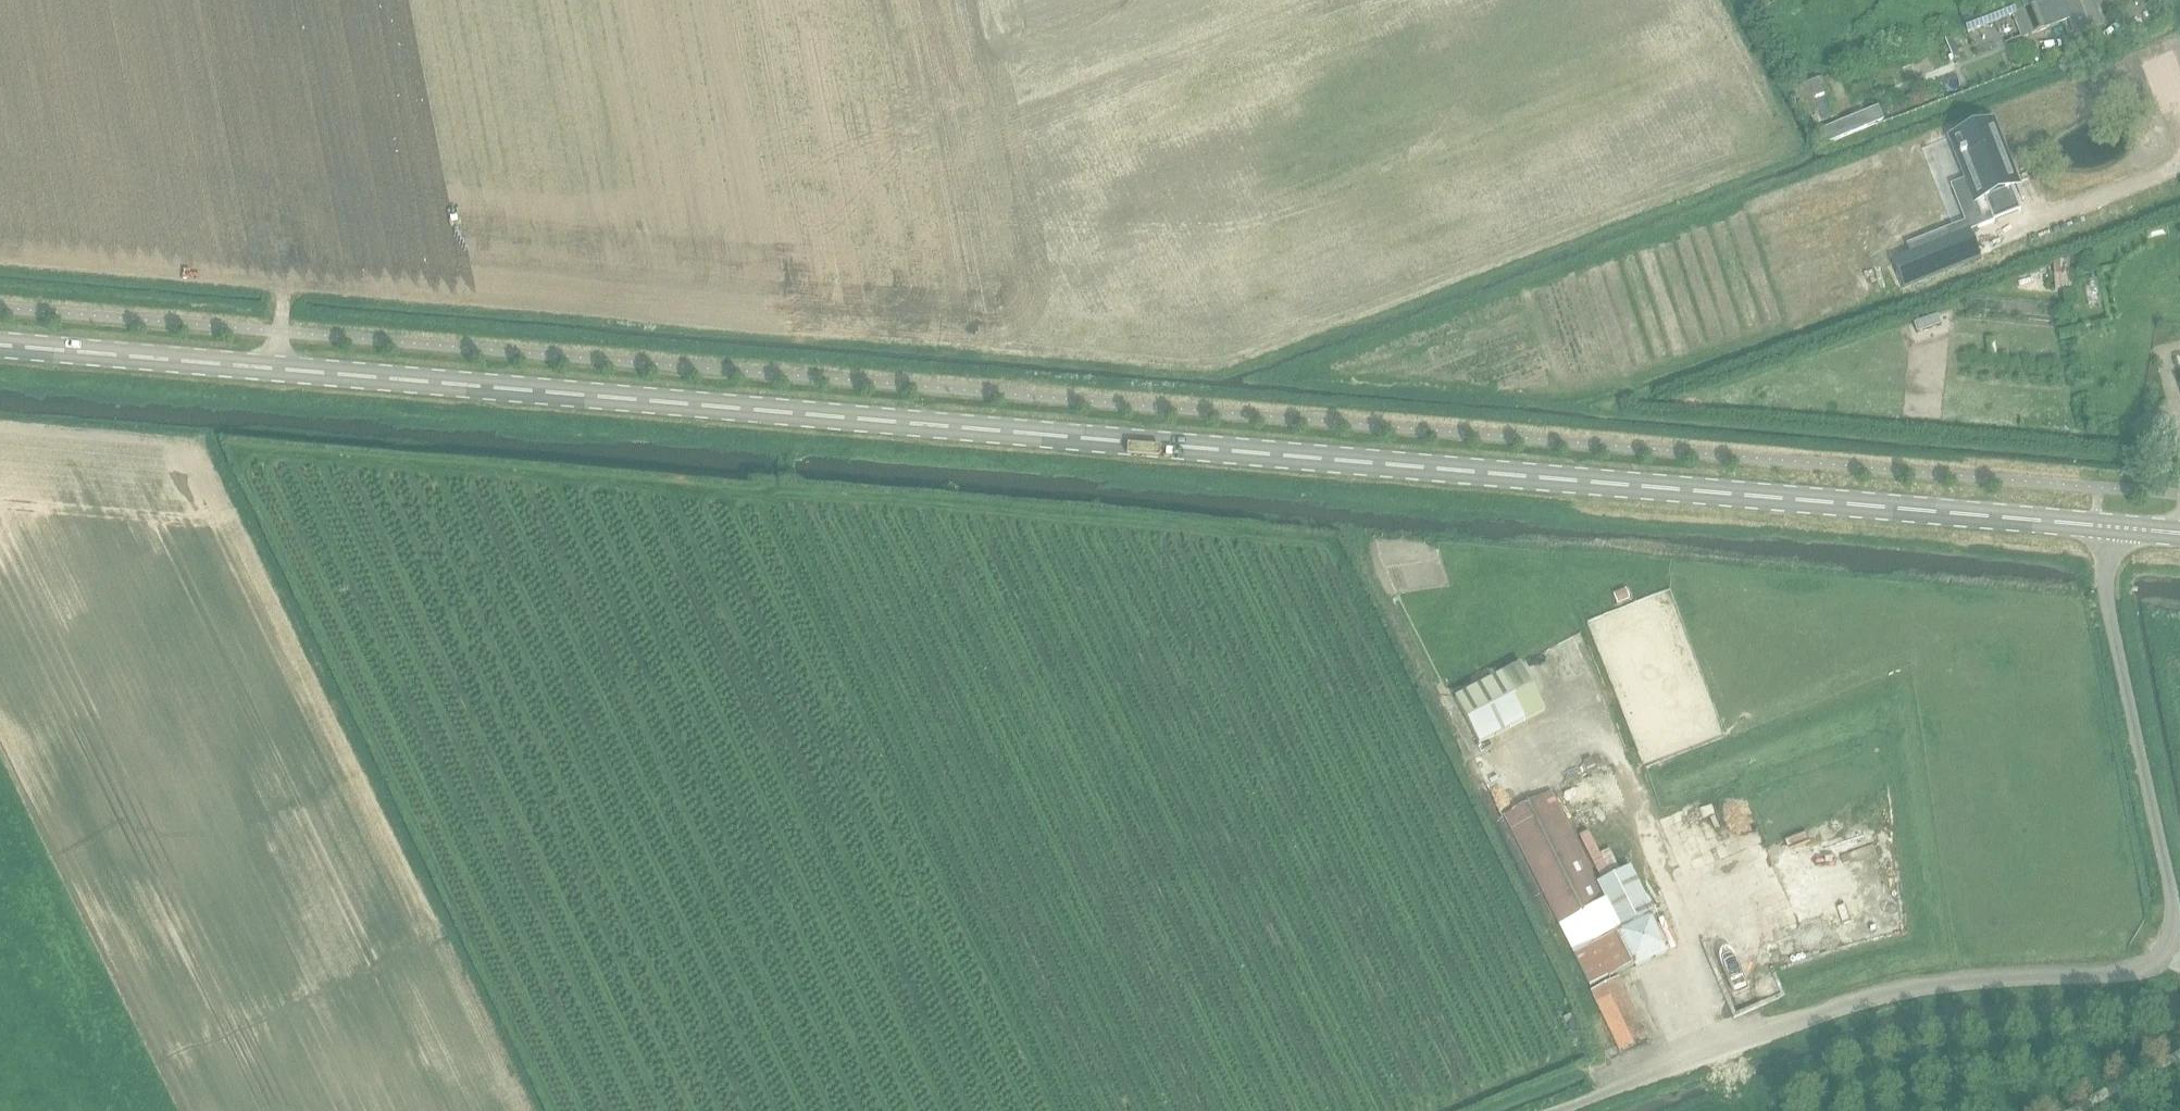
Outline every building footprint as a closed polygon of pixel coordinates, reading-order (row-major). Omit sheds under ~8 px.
[(1982,11),(1987,24),(2012,14),(2021,38),(2033,34),(2070,19),(2076,35),(2100,26),(2090,0),(2009,0),(1982,11)] [(1976,42),(1988,35),(1980,20),(1968,26),(1976,42)] [(1822,77),(1792,89),(1811,126),(1837,116),(1822,77)] [(1876,108),(1824,128),(1829,141),(1881,121),(1876,108)] [(1986,123),(1955,135),(1964,156),(1958,158),(1981,216),(1991,213),(1985,198),(2011,188),(2006,176),(2013,173),(2009,162),(2002,165),(1986,123)] [(1968,230),(1891,260),(1903,289),(1980,259),(1968,230)] [(2069,258),(2052,260),(2054,274),(2071,273),(2069,258)] [(1938,315),(1914,323),(1917,333),(1941,324),(1938,315)] [(2117,409),(2120,431),(2130,429),(2127,407),(2117,409)] [(2105,430),(2117,431),(2117,410),(2106,410),(2105,430)] [(1399,534),(1378,537),(1380,550),(1401,546),(1399,534)] [(1625,589),(1613,595),(1617,603),(1629,598),(1625,589)] [(1479,745),(1526,720),(1545,710),(1521,664),(1455,698),(1479,745)] [(1551,792),(1507,815),(1507,818),(1620,1050),(1648,1038),(1618,971),(1667,949),(1652,923),(1653,917),(1628,869),(1623,870),(1611,849),(1601,853),(1591,831),(1579,838),(1603,881),(1598,885),(1551,792)] [(1710,822),(1729,814),(1723,799),(1704,806),(1710,822)] [(1764,881),(1780,867),(1767,852),(1751,866),(1764,881)] [(1872,932),(1898,927),(1895,914),(1869,920),(1872,932)] [(1769,943),(1796,938),(1793,925),(1766,930),(1769,943)]
